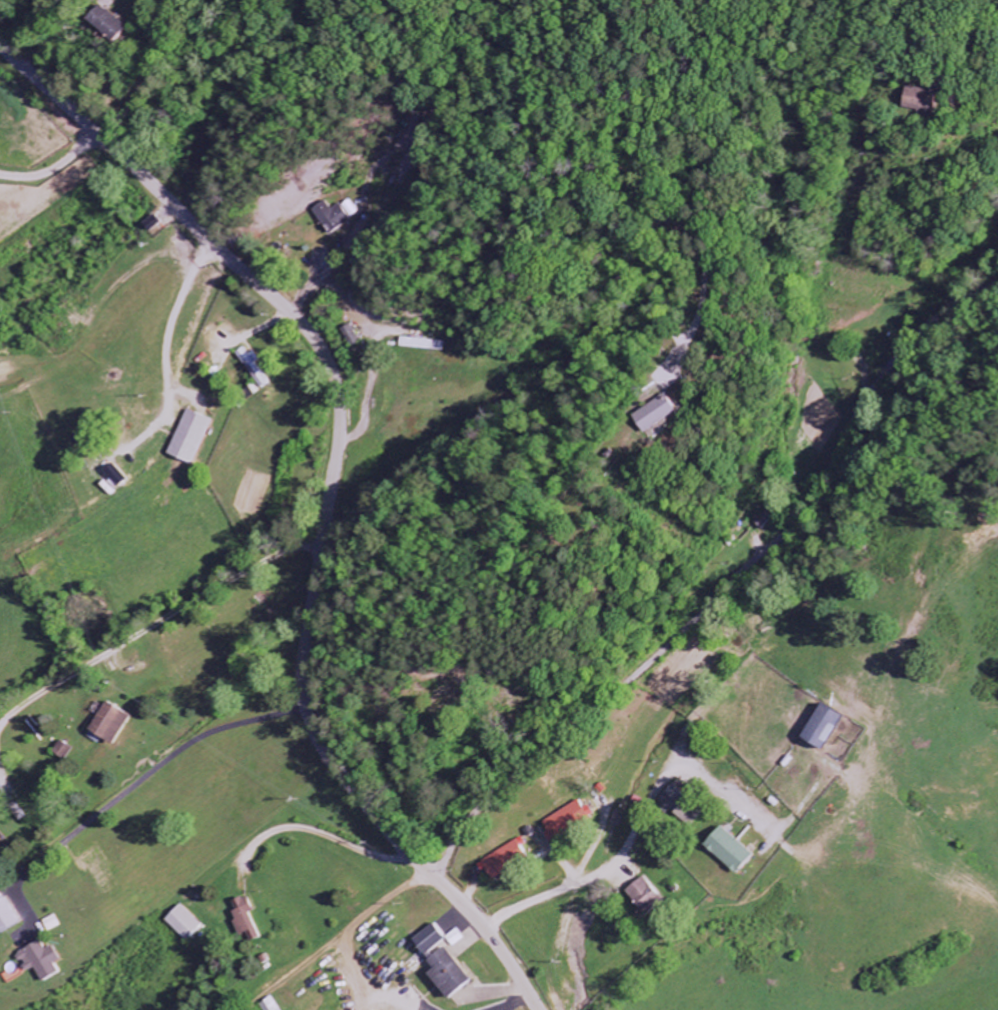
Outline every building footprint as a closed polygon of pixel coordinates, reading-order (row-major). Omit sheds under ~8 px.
[(122,44),(135,28),(110,6),(96,21),(122,44)] [(906,107),(938,115),(943,94),(911,86),(906,107)] [(358,217),(348,200),(331,211),(325,201),(313,209),(329,235),(358,217)] [(445,352),(446,343),(402,338),(401,348),(445,352)] [(248,355),(245,349),(238,352),(259,390),(268,385),(256,364),(260,361),(255,352),(248,355)] [(646,435),(678,412),(666,395),(633,418),(646,435)] [(192,467),(212,422),(186,410),(166,455),(192,467)] [(114,747),(128,716),(103,704),(89,735),(114,747)] [(825,753),(842,716),(819,706),(802,742),(825,753)] [(63,762),(70,749),(58,742),(51,755),(63,762)] [(701,813),(671,785),(655,802),(686,830),(701,813)] [(541,823),(553,842),(594,816),(588,807),(585,809),(579,800),(541,823)] [(735,876),(753,857),(721,827),(703,846),(735,876)] [(489,878),(530,857),(521,840),(480,861),(489,878)] [(643,914),(660,897),(638,876),(622,894),(643,914)] [(229,903),(233,911),(230,912),(244,945),(259,938),(248,913),(252,912),(245,896),(229,903)] [(16,924),(4,897),(0,899),(0,931),(16,924)] [(199,925),(177,904),(162,921),(184,941),(199,925)] [(411,942),(426,958),(445,940),(431,924),(411,942)] [(463,938),(456,929),(445,938),(453,947),(463,938)] [(56,973),(51,963),(57,960),(50,945),(42,950),(38,941),(15,953),(25,973),(33,969),(40,982),(56,973)] [(432,970),(428,972),(443,1000),(469,986),(448,947),(426,959),(432,970)] [(272,997),(259,1003),(262,1009),(278,1009),(272,997)]
